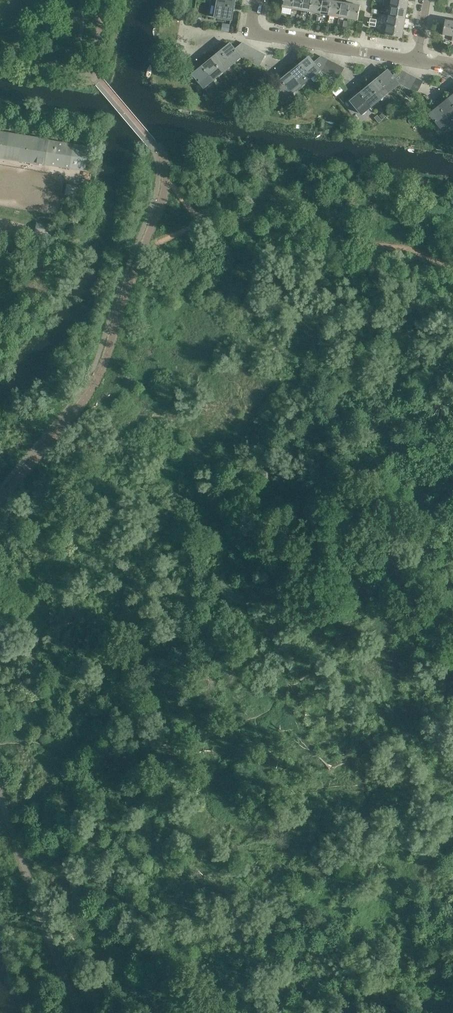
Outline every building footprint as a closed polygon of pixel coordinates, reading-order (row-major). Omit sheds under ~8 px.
[(294,0),(284,0),(282,7),(292,9),(294,0)] [(303,0),(294,0),(292,9),(301,10),(303,0)] [(313,0),(303,0),(301,10),(311,12),(313,0)] [(323,0),(313,0),(311,12),(320,14),(323,0)] [(332,1),(329,0),(323,0),(320,14),(330,15),(332,1)] [(408,0),(392,0),(391,6),(407,9),(408,0)] [(339,17),(341,2),(332,1),(330,15),(339,17)] [(348,18),(351,4),(341,2),(339,17),(348,18)] [(231,20),(233,7),(218,4),(216,17),(231,20)] [(358,20),(360,11),(360,5),(351,4),(348,18),(358,20)] [(405,18),(407,9),(391,6),(389,16),(405,18)] [(202,16),(194,15),(192,26),(200,27),(202,16)] [(404,28),(405,18),(389,16),(387,25),(404,28)] [(452,34),(452,21),(446,20),(443,34),(452,36),(452,34)] [(402,37),(404,28),(387,25),(386,35),(402,37)] [(243,57),(249,46),(243,43),(235,50),(241,56),(243,57)] [(241,56),(235,50),(231,44),(221,52),(232,64),(241,56)] [(248,60),(254,49),(249,46),(243,57),(248,60)] [(254,62),(259,52),(254,49),(248,60),(254,62)] [(232,64),(221,52),(212,59),(222,72),(232,64)] [(259,65),(265,55),(259,52),(254,62),(259,65)] [(320,70),(314,63),(310,57),(300,65),(310,77),(320,70)] [(322,70),(327,60),(322,57),(314,63),(320,70),(320,69),(322,70)] [(222,72),(212,59),(203,67),(213,79),(222,72)] [(327,73),(333,63),(327,60),(322,70),(327,73)] [(332,76),(338,65),(333,63),(327,73),(332,76)] [(310,77),(300,65),(291,73),(301,85),(310,77)] [(338,79),(343,68),(338,65),(332,76),(338,79)] [(213,79),(203,67),(194,75),(204,87),(213,79)] [(401,84),(406,73),(401,70),(393,76),(398,83),(399,83),(401,84)] [(398,83),(393,76),(388,71),(379,79),(389,91),(398,83)] [(301,85),(291,73),(282,80),(292,93),(301,85)] [(406,86),(411,76),(406,73),(401,84),(406,86)] [(411,89),(417,79),(411,76),(406,86),(411,89)] [(389,91),(379,79),(370,86),(380,98),(389,91)] [(416,92),(422,82),(417,79),(411,89),(416,92)] [(292,93),(282,80),(272,88),(283,100),(292,93)] [(380,98),(370,86),(360,94),(371,106),(380,98)] [(371,106),(360,94),(351,101),(361,114),(371,106)] [(449,100),(439,107),(450,119),(452,117),(452,105),(449,100)] [(450,119),(439,107),(430,115),(440,127),(450,119)] [(89,147),(0,133),(0,157),(85,171),(89,147)] [(76,197),(78,186),(67,184),(65,195),(76,197)] [(49,240),(52,223),(36,221),(33,237),(49,240)]
